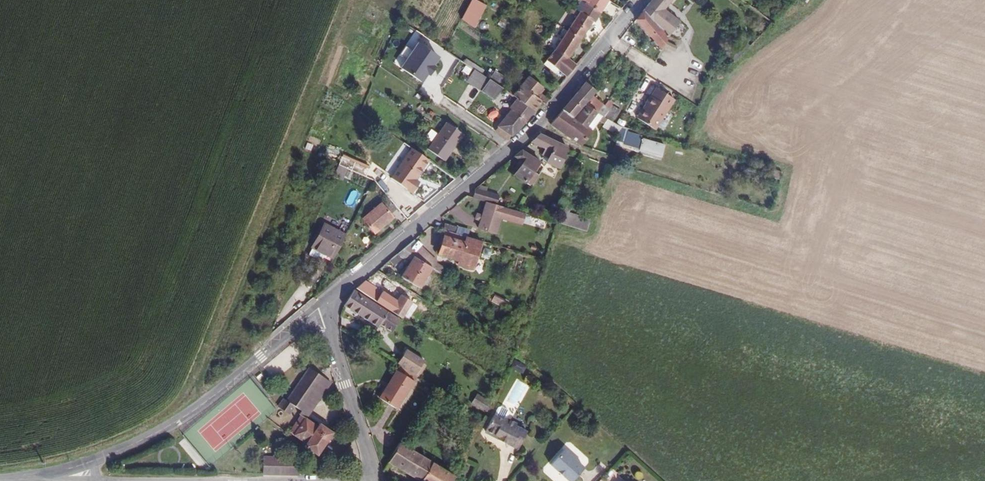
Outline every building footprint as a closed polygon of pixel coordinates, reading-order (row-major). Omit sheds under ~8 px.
[(475,29),(487,6),(476,0),(473,0),(462,21),(475,29)] [(580,1),(592,10),(598,0),(581,0),(580,1)] [(659,6),(664,0),(645,0),(633,14),(660,37),(668,14),(659,6)] [(566,10),(572,14),(561,31),(572,38),(583,20),(585,20),(592,10),(580,1),(575,9),(568,5),(566,10)] [(655,48),(660,37),(633,14),(626,22),(655,48)] [(570,65),(559,57),(572,38),(561,31),(560,32),(540,61),(560,77),(570,65)] [(438,59),(416,44),(399,69),(421,84),(438,59)] [(493,91),(483,85),(469,76),(462,88),(490,105),(497,93),(493,91)] [(498,82),(489,76),(483,85),(493,91),(498,82)] [(540,102),(542,99),(531,91),(534,86),(522,78),(506,99),(512,103),(527,112),(534,103),(536,105),(540,102)] [(578,99),(582,94),(587,88),(578,81),(555,109),(565,116),(578,99)] [(628,119),(646,130),(666,100),(648,88),(638,103),(637,106),(628,119)] [(593,102),(582,94),(578,99),(589,107),(593,102)] [(586,132),(576,124),(587,109),(589,107),(578,99),(565,116),(555,109),(544,123),(576,146),(586,132)] [(601,108),(593,102),(589,107),(587,109),(596,117),(601,108)] [(597,118),(605,121),(612,108),(604,102),(601,108),(596,117),(597,118)] [(502,141),(516,129),(527,112),(512,103),(489,133),(502,141)] [(608,135),(613,125),(608,123),(605,121),(597,118),(590,127),(608,135)] [(423,156),(440,166),(457,139),(439,129),(423,156)] [(634,155),(654,160),(658,146),(636,140),(636,137),(621,132),(618,145),(635,150),(634,155)] [(535,160),(549,166),(559,146),(534,134),(531,133),(523,141),(535,146),(532,152),(537,155),(535,160)] [(533,175),(526,170),(532,161),(513,150),(506,156),(515,162),(507,174),(528,184),(533,175)] [(417,185),(414,183),(426,163),(408,152),(404,158),(396,173),(389,183),(411,196),(417,185)] [(400,155),(391,170),(396,173),(404,158),(400,155)] [(481,202),(491,205),(494,194),(474,188),(469,198),(481,202)] [(496,220),(518,226),(521,214),(491,205),(481,202),(477,217),(471,216),(470,220),(475,222),(473,229),(491,235),(496,220)] [(363,223),(375,237),(393,222),(391,219),(395,215),(386,204),(363,223)] [(586,225),(589,214),(557,204),(554,215),(586,225)] [(535,227),(549,231),(551,223),(537,219),(535,227)] [(438,228),(436,235),(441,236),(461,242),(463,235),(438,228)] [(317,265),(326,269),(339,245),(316,233),(303,258),(317,265)] [(455,271),(467,276),(476,247),(461,242),(441,236),(439,242),(460,248),(454,267),(455,271)] [(439,242),(434,261),(454,267),(460,248),(439,242)] [(423,265),(427,259),(406,246),(401,251),(423,265)] [(438,284),(433,281),(437,275),(423,265),(401,251),(395,256),(413,267),(405,283),(425,295),(431,287),(434,290),(438,284)] [(300,265),(313,271),(317,265),(303,258),(300,265)] [(356,295),(404,325),(416,305),(402,296),(396,307),(362,287),(356,295)] [(393,338),(401,325),(355,297),(345,313),(378,332),(380,329),(393,338)] [(416,380),(418,381),(426,367),(407,356),(398,370),(416,380)] [(299,414),(305,419),(327,388),(318,382),(322,377),(310,368),(287,401),(284,398),(278,407),(290,415),(296,407),(301,411),(299,414)] [(378,402),(395,414),(416,380),(398,370),(378,402)] [(527,384),(533,380),(523,370),(518,376),(527,384)] [(318,382),(327,388),(331,383),(322,377),(318,382)] [(477,395),(473,402),(488,410),(491,403),(484,399),(477,395)] [(299,414),(291,431),(294,435),(305,419),(299,414)] [(505,414),(503,415),(499,423),(504,426),(509,425),(511,420),(511,417),(505,414)] [(304,447),(319,457),(335,433),(321,423),(319,426),(305,419),(294,435),(307,444),(304,447)] [(501,446),(521,457),(529,439),(518,433),(519,431),(509,425),(504,426),(499,423),(495,423),(488,435),(489,439),(494,442),(498,442),(502,444),(501,446)] [(459,478),(400,443),(383,472),(386,480),(393,470),(412,480),(457,480),(459,478)] [(562,480),(582,480),(587,475),(566,457),(552,473),(562,480)] [(263,476),(301,475),(300,460),(263,461),(263,476)]
